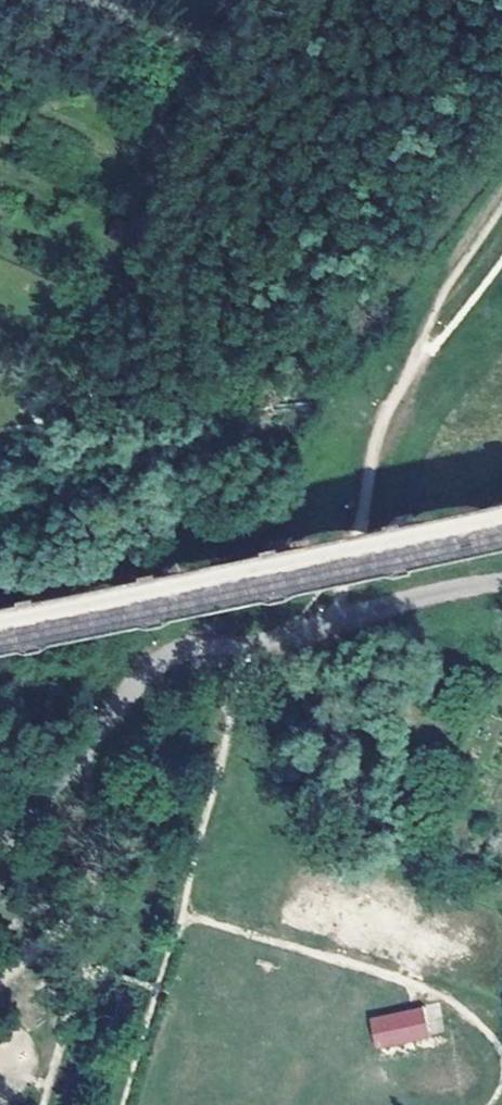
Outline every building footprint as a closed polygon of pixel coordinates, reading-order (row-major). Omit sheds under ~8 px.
[(433,1029),(423,1003),(404,1010),(414,1036),(433,1029)]
